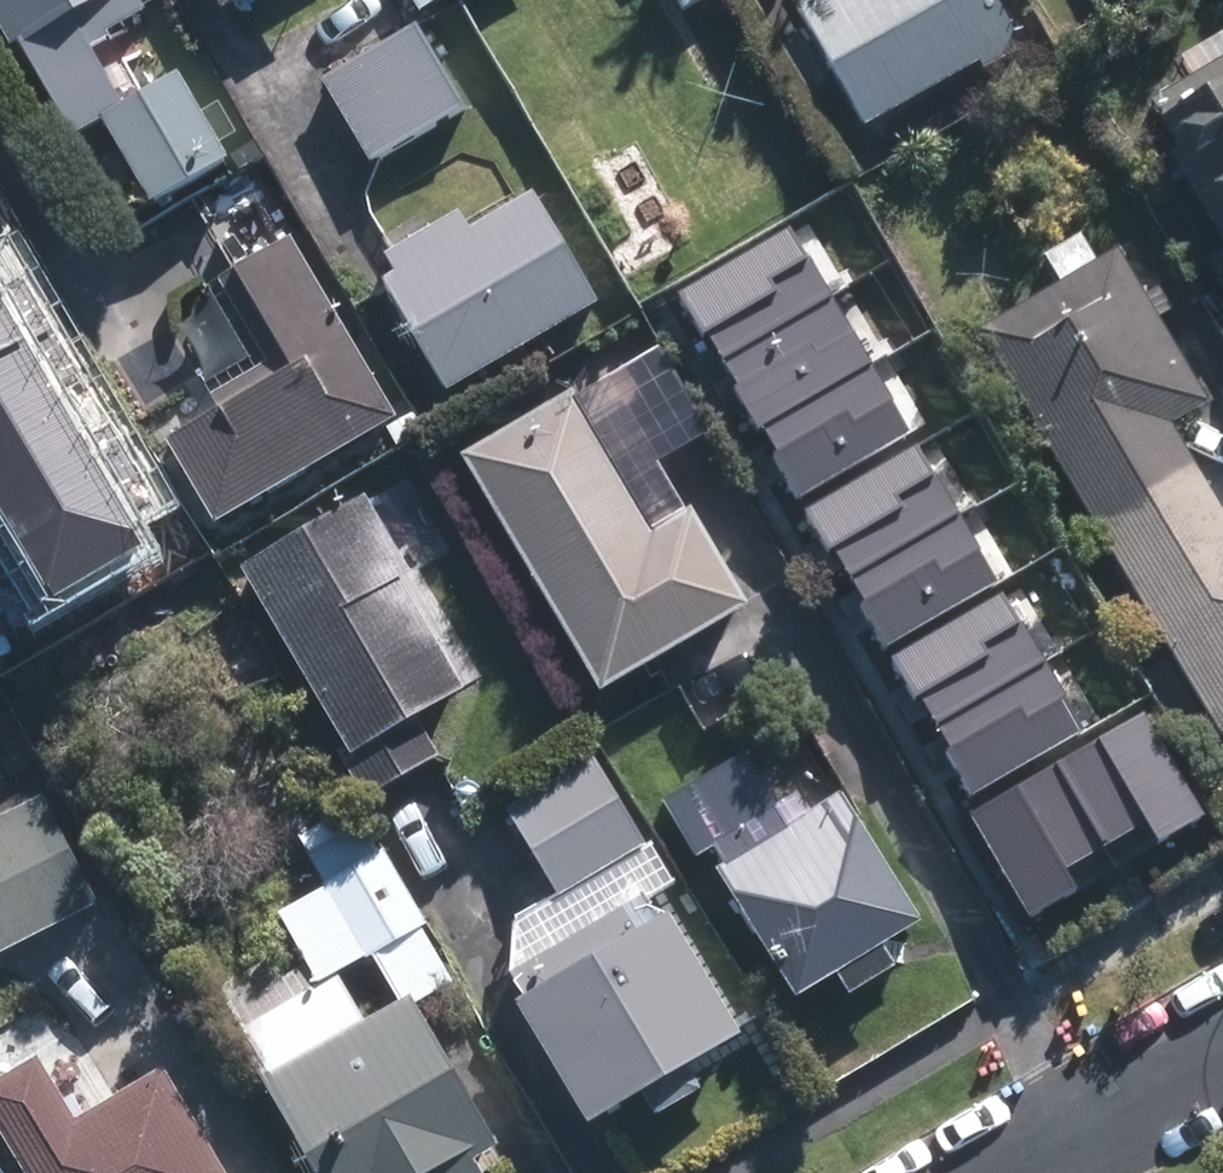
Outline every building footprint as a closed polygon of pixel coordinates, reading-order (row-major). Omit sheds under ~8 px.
[(0,42),(6,38),(60,129),(88,113),(138,200),(217,155),(164,64),(110,96),(76,38),(137,1),(137,0),(0,0),(0,41),(0,42)] [(855,121),(1009,35),(989,0),(786,0),(855,121)] [(313,76),(360,157),(457,102),(409,19),(313,76)] [(1142,94),(1153,114),(1150,114),(1164,139),(1158,143),(1214,241),(1195,251),(1222,302),(1222,48),(1142,94)] [(590,296),(525,183),(460,222),(450,205),(374,249),(384,267),(370,274),(435,386),(590,296)] [(971,326),(1209,733),(1222,725),(1222,518),(1163,415),(1199,392),(1112,244),(1090,256),(1073,229),(1037,250),(1052,279),(971,326)] [(386,410),(281,233),(212,275),(260,358),(201,394),(206,403),(154,435),(204,520),(386,410)] [(821,234),(679,312),(1013,922),(1155,845),(821,234)] [(453,452),(589,687),(737,601),(682,505),(676,508),(599,374),(566,395),(562,388),(453,452)] [(390,442),(417,427),(406,409),(378,424),(390,442)] [(234,561),(335,737),(328,742),(357,794),(431,751),(409,711),(460,683),(394,571),(408,564),(362,487),(234,561)] [(167,511),(156,492),(126,509),(138,529),(129,534),(144,560),(188,534),(173,508),(167,511)] [(705,861),(784,992),(824,967),(837,991),(885,961),(872,939),(911,915),(833,785),(795,807),(784,789),(770,798),(738,742),(652,794),(687,852),(703,842),(711,858),(705,861)] [(513,990),(505,996),(576,1117),(632,1084),(646,1109),(693,1081),(679,1058),(733,1026),(661,905),(630,923),(618,905),(666,877),(643,835),(640,837),(590,750),(501,800),(553,891),(505,919),(524,953),(499,969),(513,990)] [(88,899),(36,794),(0,812),(0,943),(88,899)] [(304,1172),(475,1172),(466,1156),(488,1144),(406,997),(445,975),(414,921),(417,919),(375,845),(372,848),(346,799),(289,831),(317,881),(271,907),(310,976),(362,948),(388,995),(352,1016),(327,971),(230,1025),(242,1048),(236,1052),(304,1172)] [(15,1172),(219,1172),(153,1061),(66,1112),(30,1050),(0,1067),(0,1148),(15,1172)]
